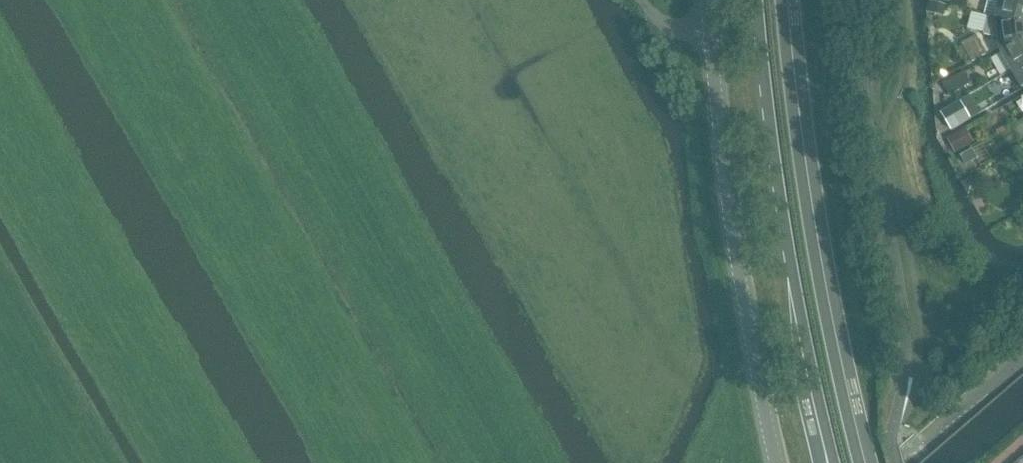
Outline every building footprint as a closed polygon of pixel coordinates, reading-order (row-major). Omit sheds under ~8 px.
[(995,18),(1019,27),(1022,28),(1022,3),(1010,0),(1000,0),(996,17),(995,18)] [(932,3),(929,14),(941,17),(944,6),(932,3)] [(983,36),(998,40),(999,50),(1002,56),(1022,47),(1022,28),(1019,27),(995,18),(988,16),(983,36)] [(961,43),(971,60),(985,52),(975,35),(961,43)] [(1002,56),(1010,70),(1022,63),(1022,47),(1002,56)] [(1010,70),(1021,89),(1022,88),(1022,63),(1010,70)] [(952,80),(942,85),(948,97),(959,91),(952,80)] [(960,103),(941,113),(951,130),(970,120),(960,103)] [(948,139),(947,140),(955,154),(974,143),(966,129),(948,139)] [(967,154),(961,157),(966,165),(976,160),(972,151),(967,154)]
